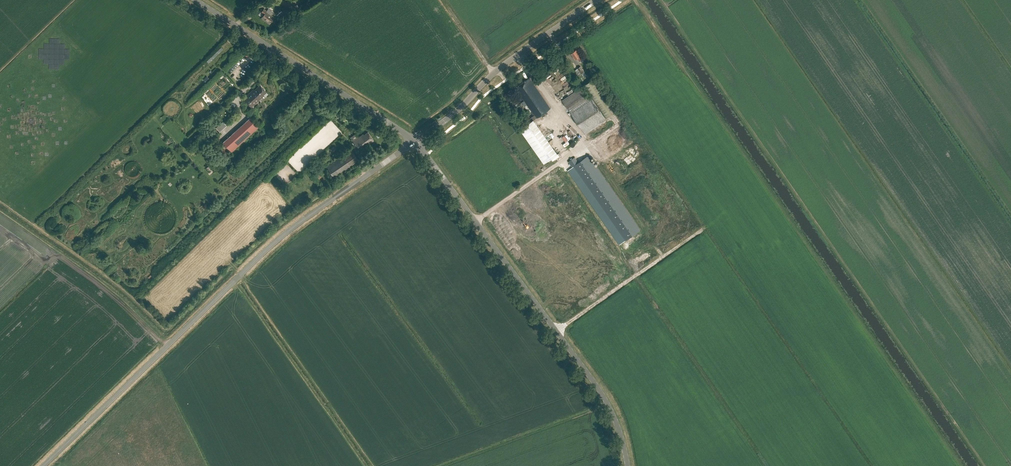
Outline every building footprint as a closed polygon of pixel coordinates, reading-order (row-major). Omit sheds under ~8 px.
[(278,10),(281,17),(297,10),(294,4),(278,10)] [(271,15),(273,12),(268,8),(267,11),(264,9),(261,12),(264,14),(262,17),(270,23),(274,17),(271,15)] [(39,49),(39,59),(44,59),(44,64),(49,64),(49,69),(59,69),(59,64),(64,64),(64,59),(69,59),(70,49),(64,49),(65,44),(59,44),(59,39),(49,38),(49,44),(44,43),(44,49),(39,49)] [(576,59),(577,58),(579,61),(582,59),(580,56),(581,56),(576,49),(571,53),(576,59)] [(520,128),(544,163),(551,158),(553,161),(559,156),(534,120),(551,108),(529,77),(517,85),(520,89),(519,90),(522,95),(521,96),(535,116),(531,119),(532,120),(520,128)] [(583,85),(606,119),(617,111),(594,78),(583,85)] [(251,91),(243,98),(251,107),(264,96),(263,95),(266,92),(260,85),(252,92),(251,91)] [(562,100),(585,133),(605,119),(591,97),(589,99),(581,87),(562,100)] [(327,116),(284,158),(298,173),(341,130),(327,116)] [(223,142),(231,151),(258,127),(250,118),(223,142)] [(223,121),(216,127),(220,131),(227,125),(223,121)] [(353,141),(361,152),(364,150),(363,149),(374,140),(368,132),(364,135),(363,134),(359,137),(358,137),(353,141)] [(351,148),(326,165),(334,177),(359,160),(351,148)] [(575,157),(569,161),(572,167),(573,166),(625,240),(640,230),(589,156),(590,156),(590,154),(578,162),(575,157)] [(279,172),(280,170),(278,168),(273,172),(284,182),(288,178),(283,174),(282,174),(279,172)]
